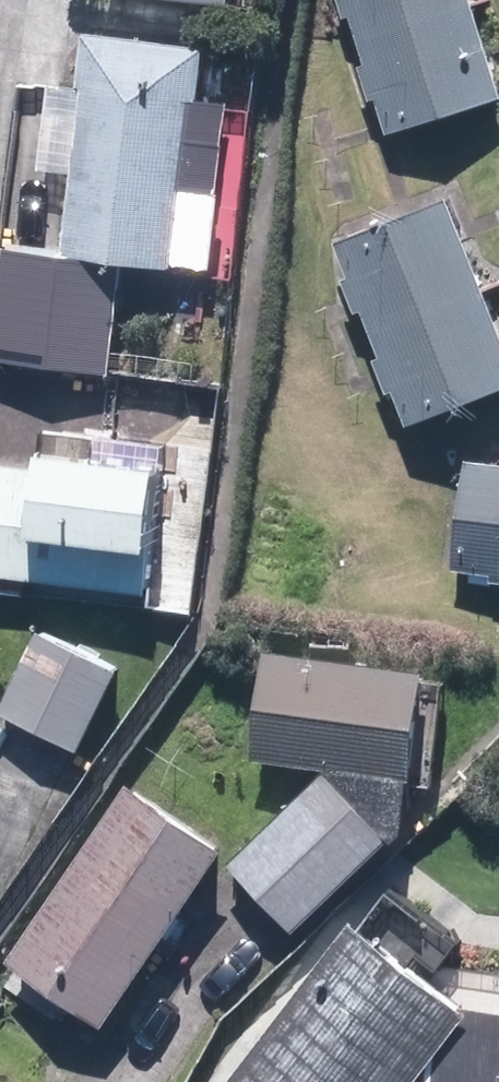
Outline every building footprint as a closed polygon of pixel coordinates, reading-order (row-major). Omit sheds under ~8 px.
[(224,11),(225,0),(120,0),(224,11)] [(464,0),(332,0),(339,22),(346,19),(362,69),(355,71),(366,105),(373,103),(385,140),(497,105),(464,0)] [(198,53),(79,38),(72,91),(45,87),(34,174),(66,178),(55,262),(117,270),(166,276),(177,194),(212,198),(224,108),(192,104),(198,53)] [(443,203),(334,246),(346,278),(340,281),(353,315),(360,313),(379,361),(372,364),(386,397),(392,394),(407,431),(498,394),(498,344),(443,203)] [(103,379),(117,270),(55,262),(0,255),(0,366),(103,379)] [(147,478),(31,462),(30,470),(0,466),(0,583),(145,602),(161,486),(146,484),(147,478)] [(461,464),(445,572),(485,578),(484,584),(498,586),(498,469),(461,464)] [(33,635),(0,704),(0,719),(73,754),(112,673),(33,635)] [(262,658),(247,763),(405,786),(420,681),(262,658)] [(319,778),(224,869),(287,935),(383,844),(319,778)] [(218,855),(123,790),(3,965),(98,1030),(218,855)] [(459,1012),(346,926),(226,1081),(498,1081),(498,1018),(459,1012)]
